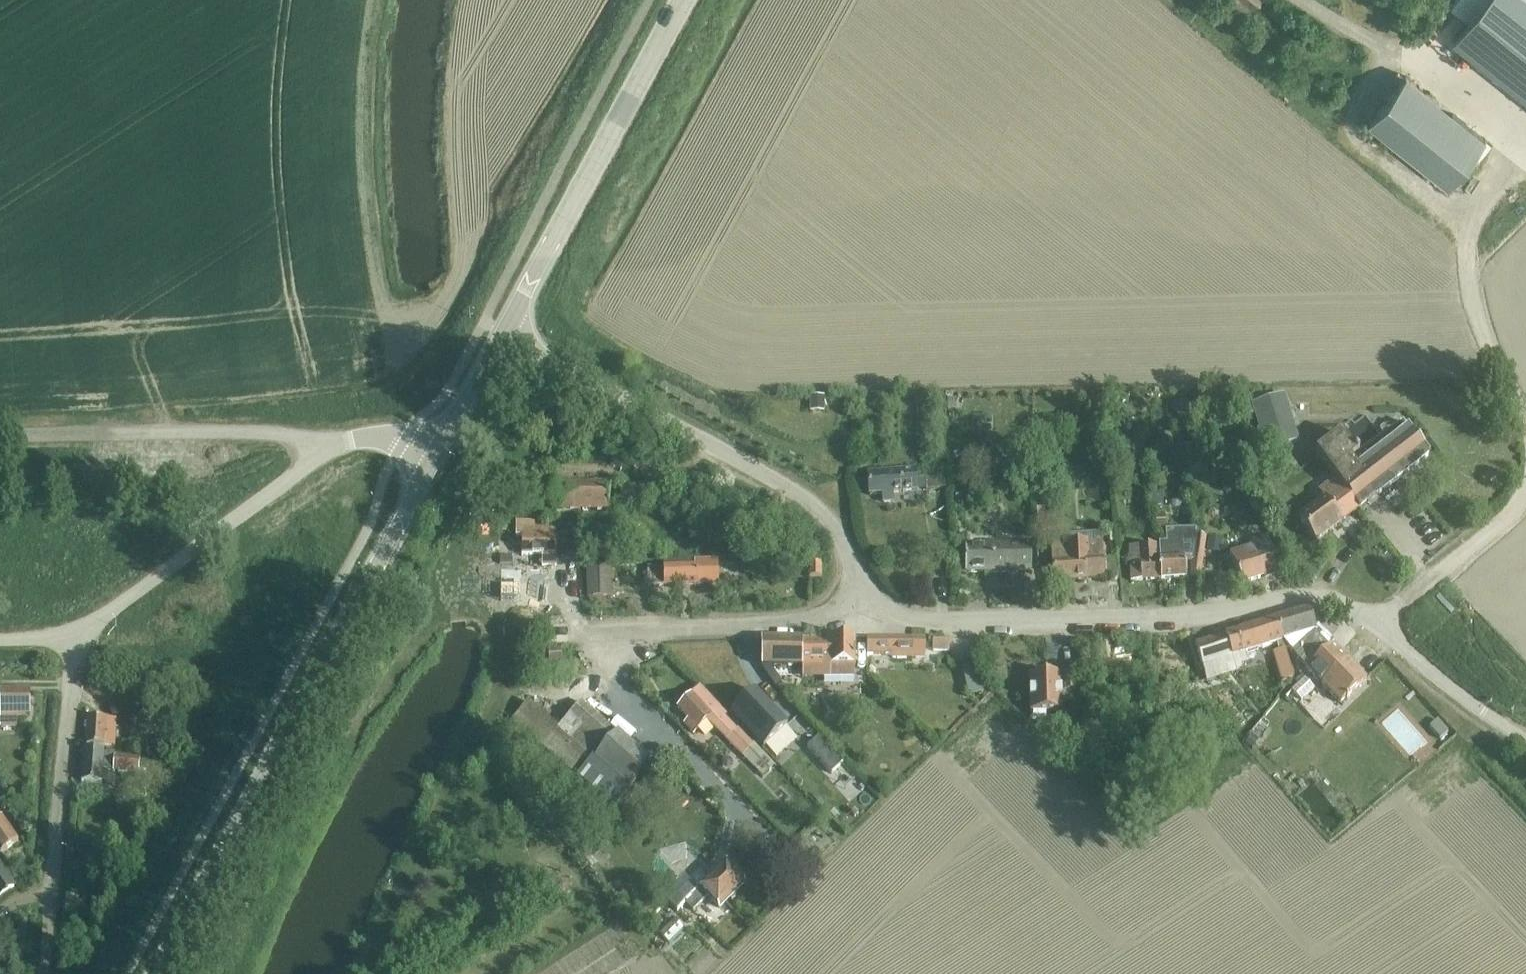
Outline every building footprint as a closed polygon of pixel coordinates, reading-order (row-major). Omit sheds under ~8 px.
[(1455,43),(1525,101),(1525,0),(1489,0),(1455,43)] [(1447,187),(1485,140),(1405,76),(1367,123),(1447,187)] [(1267,451),(1298,441),(1284,396),(1253,405),(1267,451)] [(824,398),(810,398),(810,412),(824,412),(824,398)] [(955,399),(947,399),(947,408),(955,408),(955,399)] [(956,415),(948,415),(949,427),(956,427),(956,415)] [(1359,511),(1429,456),(1402,423),(1358,456),(1341,435),(1316,454),(1336,481),(1359,511)] [(1122,448),(1109,448),(1110,461),(1123,461),(1122,448)] [(1099,469),(1098,470),(1098,475),(1104,478),(1109,475),(1108,469),(1107,469),(1107,461),(1098,462),(1099,469)] [(1188,474),(1206,471),(1204,462),(1187,464),(1188,474)] [(915,471),(902,472),(868,474),(869,495),(882,494),(883,503),(892,502),(892,494),(945,489),(944,476),(925,477),(925,478),(916,479),(915,471)] [(1359,511),(1336,481),(1320,493),(1325,500),(1299,518),(1317,542),(1359,511)] [(609,512),(609,485),(553,484),(553,511),(609,512)] [(979,486),(961,487),(961,498),(980,498),(979,486)] [(634,504),(634,489),(622,489),(622,504),(634,504)] [(1203,496),(1195,497),(1196,506),(1205,505),(1203,496)] [(1165,515),(1156,515),(1157,529),(1165,529),(1165,515)] [(534,522),(517,522),(517,527),(517,536),(522,536),(522,555),(546,555),(546,564),(556,564),(555,555),(556,555),(556,529),(534,528),(534,522)] [(1166,542),(1159,542),(1159,545),(1159,547),(1161,579),(1186,578),(1185,562),(1192,562),(1190,576),(1200,577),(1206,537),(1196,536),(1195,530),(1180,531),(1180,529),(1166,530),(1166,542)] [(1243,585),(1283,570),(1267,535),(1249,541),(1252,547),(1230,555),(1243,585)] [(578,554),(578,536),(556,536),(557,554),(578,554)] [(959,574),(1031,573),(1030,542),(984,542),(984,547),(966,547),(965,537),(957,537),(959,574)] [(1209,537),(1207,551),(1219,552),(1221,539),(1209,537)] [(947,542),(936,543),(937,558),(948,557),(947,542)] [(1104,544),(1071,545),(1052,546),(1054,582),(1119,579),(1118,560),(1105,561),(1104,544)] [(1129,547),(1131,581),(1161,579),(1159,547),(1159,545),(1129,547)] [(511,555),(499,555),(499,564),(511,564),(511,555)] [(648,586),(698,585),(698,584),(716,584),(716,562),(696,562),(696,567),(647,568),(648,586)] [(809,578),(821,578),(821,564),(809,564),(809,578)] [(520,600),(521,569),(521,568),(503,568),(502,600),(520,600)] [(612,597),(611,570),(587,570),(587,597),(612,597)] [(1281,630),(1287,648),(1289,648),(1307,669),(1341,704),(1366,679),(1318,629),(1316,631),(1309,610),(1277,620),(1279,625),(1280,625),(1281,630)] [(1279,625),(1277,620),(1226,636),(1196,646),(1207,682),(1238,671),(1238,670),(1241,669),(1240,665),(1248,662),(1245,654),(1276,644),(1279,651),(1287,648),(1281,630),(1280,625),(1279,625)] [(855,679),(855,667),(855,640),(831,640),(831,642),(802,642),(802,640),(761,640),(762,667),(771,667),(803,667),(803,679),(855,679)] [(925,658),(925,640),(912,640),(867,640),(867,656),(893,656),(893,659),(897,659),(907,660),(907,655),(911,655),(911,658),(925,658)] [(933,652),(949,651),(949,640),(933,640),(933,652)] [(557,649),(548,650),(549,661),(557,661),(557,649)] [(975,664),(961,667),(964,680),(978,676),(975,664)] [(771,667),(762,667),(776,687),(782,683),(771,667)] [(1079,675),(1029,676),(1030,713),(1062,713),(1062,703),(1066,703),(1066,694),(1079,694),(1079,675)] [(1305,679),(1292,691),(1301,702),(1314,689),(1305,679)] [(692,696),(678,709),(688,720),(684,724),(693,734),(697,730),(707,720),(714,727),(731,745),(732,745),(764,778),(775,767),(763,755),(742,733),(738,729),(736,731),(724,718),(726,716),(700,689),(692,696)] [(3,692),(1,728),(17,728),(17,716),(30,716),(30,692),(3,692)] [(757,692),(735,713),(765,747),(788,725),(757,692)] [(512,721),(583,783),(613,809),(652,765),(581,703),(558,729),(528,703),(512,721)] [(113,747),(115,719),(88,718),(86,745),(113,747)] [(1436,721),(1428,728),(1439,739),(1446,732),(1436,721)] [(1250,736),(1245,743),(1251,748),(1257,740),(1250,736)] [(817,737),(806,747),(819,761),(830,750),(817,737)] [(146,752),(147,741),(131,740),(130,751),(146,752)] [(82,783),(86,783),(101,784),(103,770),(113,771),(113,772),(139,774),(140,758),(115,756),(115,755),(104,754),(104,751),(84,749),(82,783)] [(1284,768),(1278,774),(1286,782),(1292,777),(1284,768)] [(0,819),(0,855),(19,843),(2,818),(0,819)] [(719,909),(744,885),(725,865),(697,893),(686,881),(666,901),(678,913),(685,905),(693,913),(708,898),(719,909)] [(14,888),(0,867),(0,898),(14,888)] [(674,920),(660,934),(668,942),(682,928),(674,920)]
